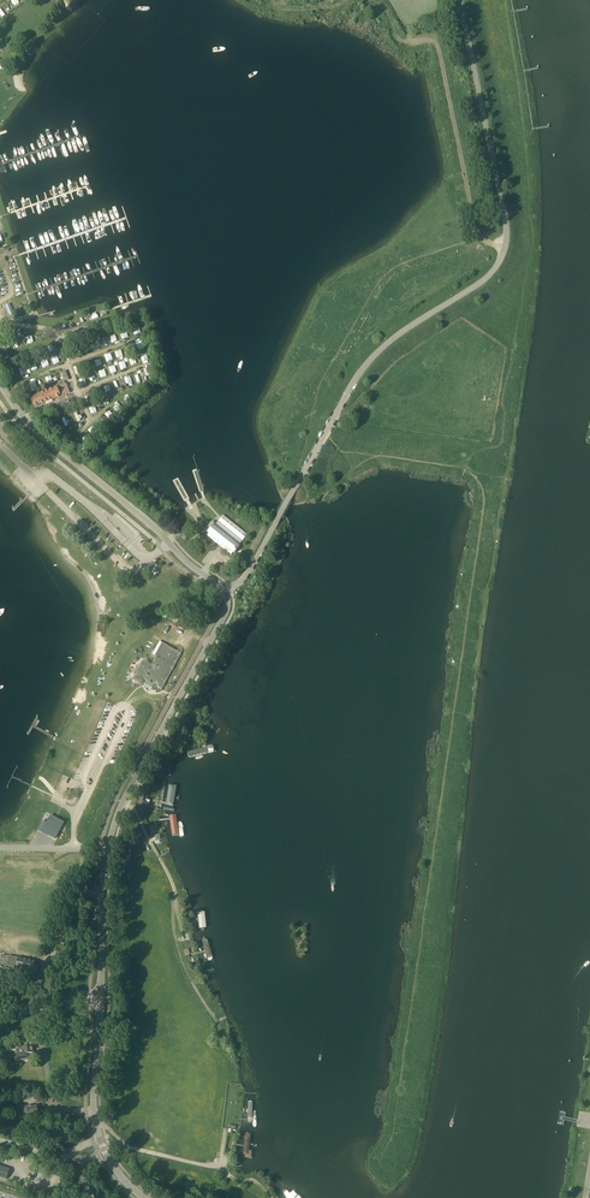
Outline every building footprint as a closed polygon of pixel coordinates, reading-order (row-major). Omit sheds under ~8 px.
[(11,301),(6,302),(10,316),(15,315),(11,301)] [(120,332),(122,339),(128,337),(126,330),(120,332)] [(32,335),(26,337),(28,344),(34,342),(32,335)] [(101,347),(108,345),(106,337),(99,339),(101,347)] [(13,340),(16,348),(22,346),(20,338),(13,340)] [(45,349),(42,350),(41,348),(36,349),(39,356),(47,353),(45,349)] [(116,358),(123,357),(122,350),(115,351),(116,358)] [(111,353),(105,355),(107,362),(113,361),(111,353)] [(54,364),(60,362),(57,355),(51,357),(54,364)] [(48,359),(41,361),(43,368),(49,366),(48,359)] [(60,381),(64,379),(64,381),(69,379),(65,370),(57,373),(60,381)] [(142,374),(135,376),(137,384),(144,382),(142,374)] [(113,382),(116,388),(121,385),(119,380),(113,382)] [(70,393),(66,384),(31,398),(34,407),(70,393)] [(110,385),(104,387),(106,393),(112,391),(110,385)] [(223,516),(216,525),(207,536),(232,555),(233,553),(234,554),(240,547),(239,546),(247,535),(223,516)] [(160,641),(153,654),(157,657),(164,644),(160,641)] [(164,644),(150,670),(151,673),(148,679),(156,683),(155,685),(162,689),(181,653),(164,644)] [(211,750),(209,749),(191,754),(190,757),(193,759),(210,753),(211,750)] [(167,785),(164,807),(172,808),(175,786),(167,785)] [(174,814),(167,815),(171,842),(178,841),(174,814)] [(51,816),(42,832),(55,839),(63,823),(51,816)] [(193,877),(179,856),(174,859),(188,880),(193,877)] [(196,914),(198,930),(205,929),(203,913),(196,914)] [(203,938),(201,941),(207,963),(213,961),(207,939),(203,938)] [(9,956),(1,954),(0,959),(0,962),(7,964),(7,965),(33,971),(35,962),(10,955),(9,956)] [(243,1023),(233,999),(226,1002),(237,1026),(243,1023)] [(14,1061),(18,1060),(27,1059),(26,1053),(33,1052),(32,1043),(22,1044),(24,1053),(16,1054),(16,1055),(13,1055),(14,1061)] [(28,1113),(30,1122),(38,1121),(37,1116),(39,1115),(37,1106),(32,1107),(32,1105),(27,1106),(27,1107),(22,1107),(23,1114),(28,1113)] [(251,1135),(244,1134),(240,1158),(247,1159),(251,1135)] [(6,1179),(10,1170),(0,1166),(0,1177),(6,1179)]
